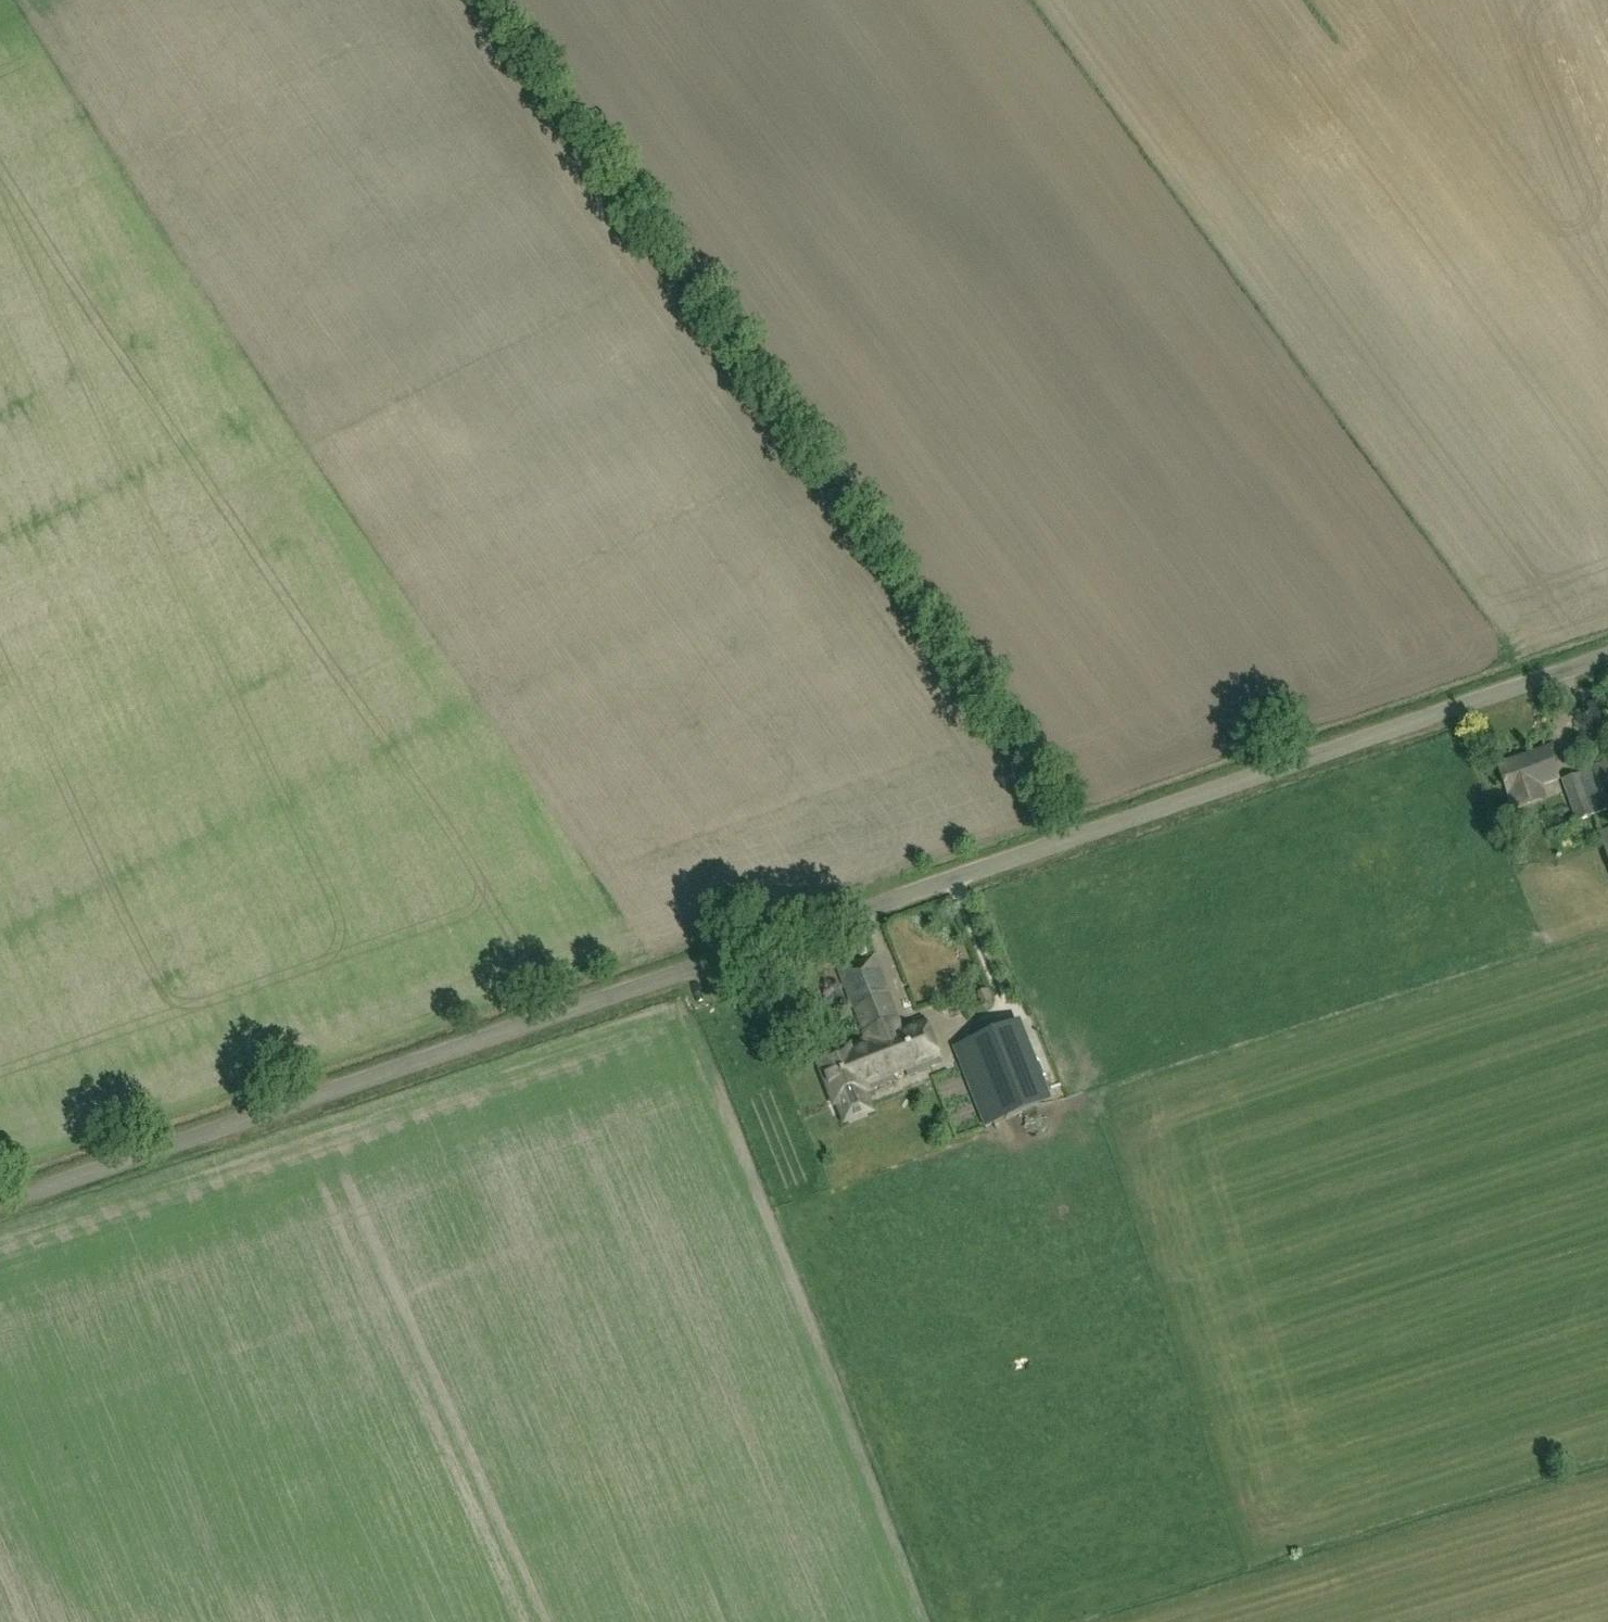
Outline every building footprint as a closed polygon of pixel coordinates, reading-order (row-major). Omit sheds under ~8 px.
[(1512,809),(1513,809),(1511,805),(1543,794),(1540,786),(1558,779),(1547,749),(1520,758),(1521,760),(1497,769),(1512,809)] [(1592,768),(1593,771),(1576,777),(1577,778),(1567,781),(1567,780),(1563,782),(1577,823),(1607,813),(1606,809),(1607,808),(1607,763),(1592,768)] [(1600,835),(1607,859),(1607,832),(1600,835)] [(891,997),(876,955),(838,969),(854,1011),(856,1010),(867,1041),(817,1059),(844,1127),(876,1114),(868,1092),(896,1082),(894,1078),(906,1073),(908,1077),(942,1064),(924,1019),(900,1028),(890,998),(891,997)] [(985,1128),(1053,1101),(1021,1021),(953,1047),(985,1128)]
